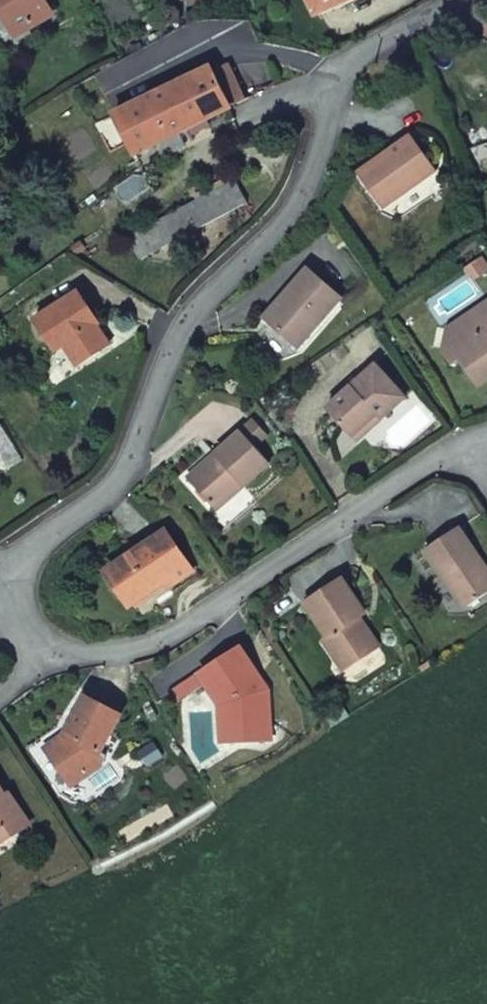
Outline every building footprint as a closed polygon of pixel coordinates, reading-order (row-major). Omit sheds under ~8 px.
[(45,0),(0,0),(0,8),(16,36),(53,14),(45,0)] [(317,17),(355,0),(310,0),(317,17)] [(404,57),(394,62),(394,61),(388,64),(392,73),(408,66),(404,57)] [(210,68),(114,115),(133,154),(189,127),(204,120),(229,108),(210,68)] [(193,135),(208,127),(204,120),(189,127),(193,135)] [(412,138),(358,176),(380,207),(408,187),(410,191),(437,172),(412,138)] [(247,203),(235,181),(129,237),(141,260),(247,203)] [(286,303),(266,327),(295,351),(338,301),(306,273),(284,299),(286,303)] [(36,321),(56,353),(65,347),(77,367),(109,346),(97,327),(99,325),(79,294),(36,321)] [(448,332),(444,354),(453,366),(460,361),(479,387),(486,382),(486,305),(448,332)] [(376,367),(328,411),(353,439),(377,417),(381,421),(392,412),(406,399),(376,367)] [(377,417),(353,439),(356,443),(381,421),(377,417)] [(242,433),(254,448),(265,438),(252,423),(242,433)] [(216,511),(269,465),(254,448),(242,433),(216,456),(219,460),(192,484),(216,511)] [(456,531),(426,551),(424,552),(444,581),(448,579),(467,608),(486,594),(486,571),(459,529),(456,531)] [(194,573),(167,534),(110,574),(134,608),(169,585),(171,589),(194,573)] [(444,581),(463,610),(467,608),(448,579),(444,581)] [(306,605),(328,638),(323,641),(343,671),(378,648),(359,619),(365,615),(342,581),(306,605)] [(265,687),(240,649),(199,676),(205,685),(220,707),(221,744),(245,743),(270,726),(269,714),(267,714),(265,687)] [(186,712),(212,695),(205,685),(180,702),(186,712)] [(86,699),(66,737),(47,750),(71,786),(101,766),(103,757),(99,754),(119,717),(86,699)] [(0,789),(0,846),(13,837),(7,830),(24,818),(9,795),(6,797),(0,789)] [(13,837),(29,826),(24,818),(7,830),(13,837)]
